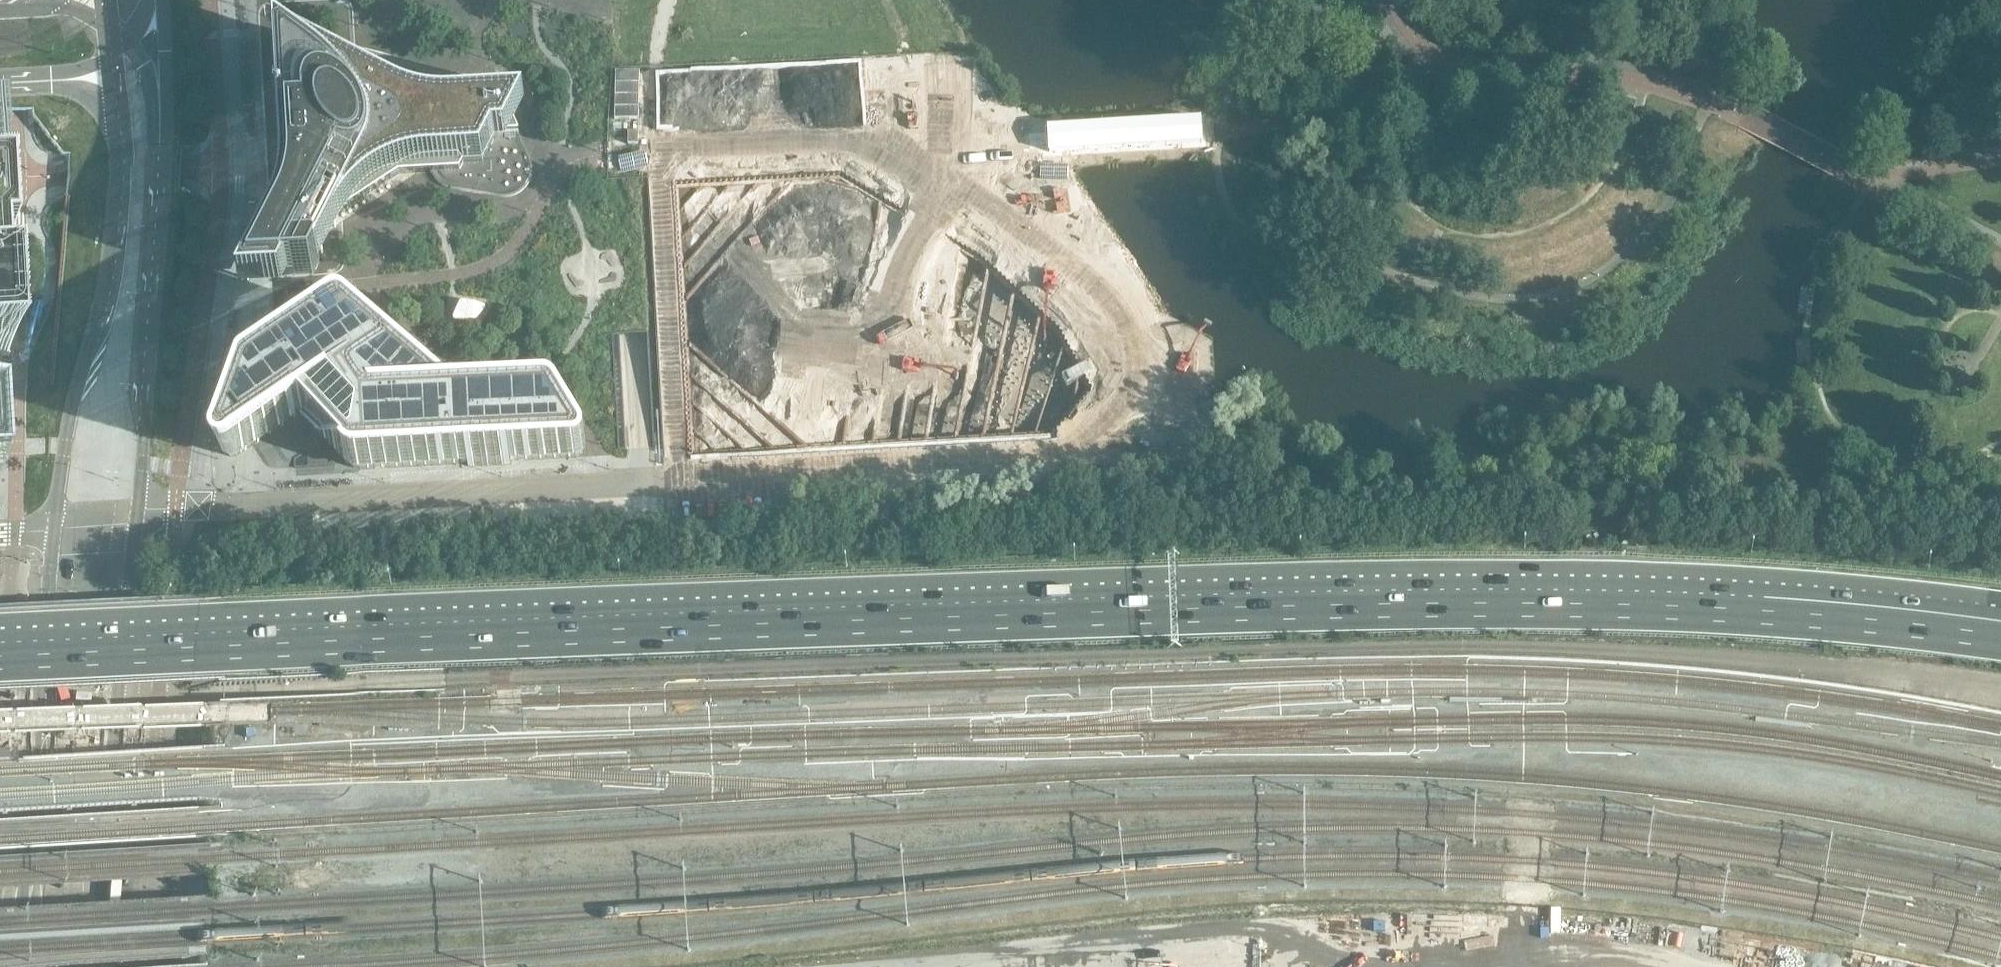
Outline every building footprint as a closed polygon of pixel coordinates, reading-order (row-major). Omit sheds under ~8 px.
[(253,265),(241,288),(283,286),(288,276),(313,274),(321,260),(324,254),(337,228),(340,223),(416,174),(431,173),(436,180),(437,182),(440,185),(441,185),(442,186),(443,187),(444,187),(445,188),(447,188),(449,189),(452,189),(455,190),(457,190),(460,191),(466,192),(475,193),(487,195),(496,197),(500,197),(501,197),(502,197),(503,197),(504,197),(505,197),(506,197),(507,197),(508,197),(509,197),(510,197),(511,197),(512,196),(513,196),(514,196),(515,195),(516,195),(517,194),(518,194),(519,193),(520,193),(521,192),(522,191),(523,190),(524,190),(524,189),(525,188),(526,188),(526,187),(527,186),(528,185),(528,184),(529,183),(529,182),(530,182),(530,181),(531,180),(531,179),(531,178),(532,177),(532,176),(532,175),(532,174),(532,173),(532,172),(532,171),(532,170),(532,169),(532,168),(532,167),(532,166),(532,165),(532,164),(532,163),(531,162),(531,161),(531,160),(530,159),(519,133),(515,123),(526,102),(507,103),(505,100),(505,99),(505,98),(504,98),(503,97),(503,96),(502,95),(502,94),(501,94),(500,93),(499,92),(498,91),(497,91),(497,90),(496,90),(495,90),(495,89),(494,89),(493,89),(280,35),(277,34),(280,74),(280,79),(285,171),(285,172),(285,174),(285,175),(285,176),(285,178),(285,180),(285,181),(285,183),(285,185),(284,187),(284,190),(283,193),(283,196),(282,199),(282,202),(281,205),(280,208),(279,211),(277,215),(276,219),(274,223),(272,226),(270,230),(268,234),(260,249),(253,265)] [(706,196),(675,198),(689,454),(1030,436),(1075,387),(1046,332),(971,263),(862,197),(706,206),(706,196)] [(482,305),(456,299),(451,318),(474,319),(482,305)] [(226,449),(226,450),(226,451),(226,452),(227,453),(227,454),(228,454),(228,455),(229,456),(230,456),(231,457),(232,457),(233,457),(234,457),(235,457),(236,457),(237,456),(254,446),(255,445),(256,444),(268,436),(269,436),(271,435),(272,434),(301,415),(301,414),(302,415),(303,417),(304,417),(305,418),(306,418),(307,418),(307,419),(308,419),(309,419),(310,419),(311,418),(313,418),(314,418),(315,418),(316,418),(317,418),(318,419),(319,419),(319,420),(320,421),(317,423),(316,423),(315,422),(314,422),(313,423),(312,423),(311,424),(310,425),(310,426),(309,427),(309,428),(310,429),(310,430),(310,431),(311,431),(311,432),(312,432),(313,433),(314,433),(315,433),(316,433),(317,433),(317,432),(318,432),(319,432),(319,431),(319,430),(320,430),(320,429),(323,427),(328,436),(335,449),(335,450),(336,451),(350,465),(351,466),(351,467),(352,467),(353,468),(354,468),(355,469),(356,469),(357,469),(358,469),(359,469),(360,469),(361,469),(468,463),(469,467),(512,464),(512,461),(514,461),(541,459),(577,457),(578,457),(579,457),(580,456),(581,456),(581,455),(582,455),(582,454),(583,453),(583,452),(583,451),(584,450),(584,449),(583,449),(583,448),(583,447),(583,446),(579,440),(557,406),(557,405),(556,404),(556,403),(555,403),(554,402),(553,401),(552,401),(551,401),(551,400),(550,400),(549,400),(548,400),(547,400),(451,405),(450,404),(408,371),(407,370),(406,370),(405,369),(404,369),(403,369),(397,370),(396,369),(395,369),(394,369),(393,368),(392,368),(392,367),(391,367),(394,365),(395,365),(396,365),(397,365),(398,365),(399,364),(400,364),(400,363),(401,362),(401,361),(402,361),(402,360),(402,359),(402,358),(401,358),(401,357),(400,356),(400,355),(399,355),(398,354),(397,354),(396,354),(395,354),(394,355),(393,355),(392,356),(392,357),(391,357),(391,358),(391,359),(388,361),(374,339),(373,339),(349,319),(348,318),(347,318),(346,318),(346,317),(345,317),(344,317),(343,316),(342,316),(341,316),(340,316),(339,316),(338,317),(337,317),(336,317),(336,318),(335,318),(280,357),(278,355),(248,376),(250,379),(249,379),(248,380),(247,380),(247,381),(246,382),(246,383),(245,383),(245,384),(245,385),(234,422),(226,448),(226,449)]
